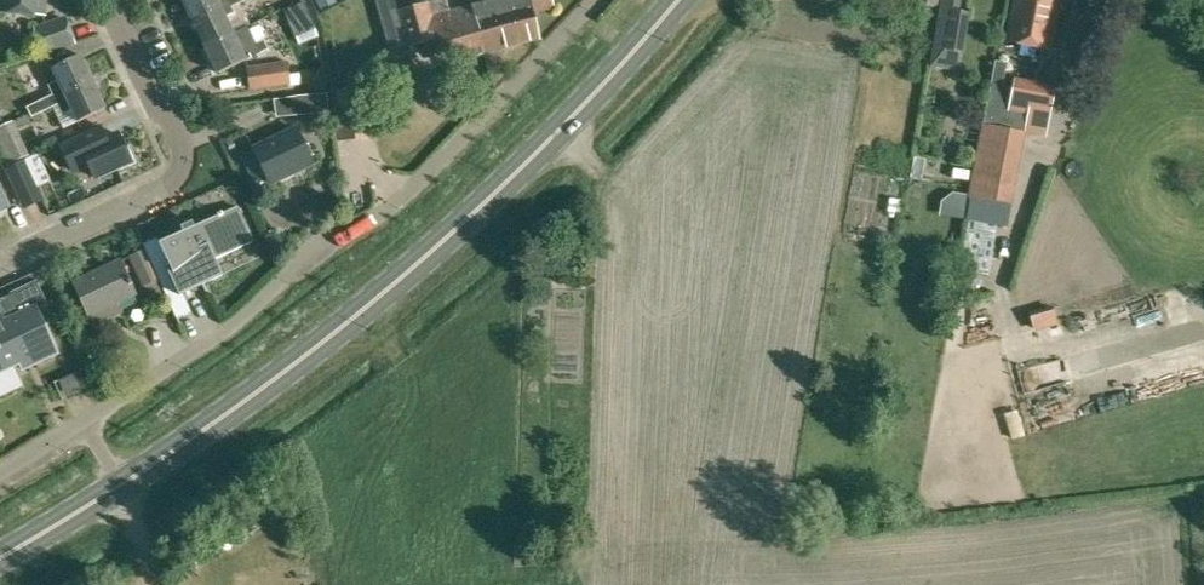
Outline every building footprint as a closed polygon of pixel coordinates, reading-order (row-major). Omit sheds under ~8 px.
[(43,15),(44,0),(0,0),(0,12),(43,15)] [(191,19),(229,1),(231,6),(239,2),(239,3),(245,0),(244,0),(182,0),(191,19)] [(501,3),(514,49),(539,42),(539,43),(540,43),(534,16),(555,12),(552,0),(514,0),(501,3)] [(931,64),(955,68),(964,13),(956,12),(959,0),(942,0),(931,64)] [(1059,1),(1054,0),(1015,0),(1008,42),(1051,50),(1059,1)] [(229,1),(191,19),(204,45),(232,31),(248,24),(238,4),(239,3),(239,2),(231,6),(229,1)] [(486,56),(472,10),(450,15),(447,1),(401,14),(410,49),(439,41),(446,67),(486,56)] [(514,49),(501,3),(472,10),(486,56),(514,49)] [(73,41),(65,18),(35,29),(43,52),(73,41)] [(232,31),(204,45),(217,72),(267,48),(262,38),(249,44),(247,39),(238,43),(232,31)] [(52,94),(39,101),(44,111),(57,104),(55,100),(92,82),(80,55),(52,68),(58,81),(48,85),(52,94)] [(289,83),(286,64),(247,70),(250,89),(289,83)] [(1057,87),(1016,80),(1011,111),(1051,118),(1057,87)] [(105,109),(92,82),(55,100),(57,104),(62,115),(72,110),(78,122),(105,109)] [(298,96),(300,116),(329,114),(327,94),(298,96)] [(44,111),(39,101),(26,107),(31,117),(44,111)] [(29,155),(13,121),(0,127),(0,154),(6,166),(29,155)] [(1005,227),(1009,203),(1012,203),(1025,132),(1013,130),(983,124),(970,196),(966,220),(968,220),(997,225),(1005,227)] [(254,181),(266,176),(271,184),(313,164),(296,129),(254,149),(254,151),(242,157),(254,181)] [(95,177),(129,160),(117,135),(105,141),(101,134),(70,149),(79,166),(88,162),(95,177)] [(20,202),(40,193),(25,160),(5,169),(20,202)] [(159,277),(172,270),(173,273),(191,259),(207,291),(208,290),(204,283),(223,274),(215,258),(253,241),(236,205),(223,212),(222,210),(217,213),(218,214),(195,225),(192,220),(181,225),(183,231),(146,248),(144,243),(143,243),(145,249),(159,277)] [(159,277),(145,249),(130,256),(144,286),(159,279),(180,324),(181,323),(159,277)] [(93,324),(121,311),(117,302),(135,293),(131,285),(133,284),(130,278),(129,279),(120,261),(73,283),(93,324)] [(968,303),(974,278),(958,274),(952,299),(957,300),(954,309),(963,311),(964,309),(968,310),(970,303),(968,303)] [(1052,306),(1029,313),(1034,327),(1056,320),(1052,306)] [(57,353),(35,307),(3,322),(0,316),(0,370),(33,355),(37,363),(57,353)] [(1041,387),(1072,373),(1066,362),(1036,376),(1041,387)]
